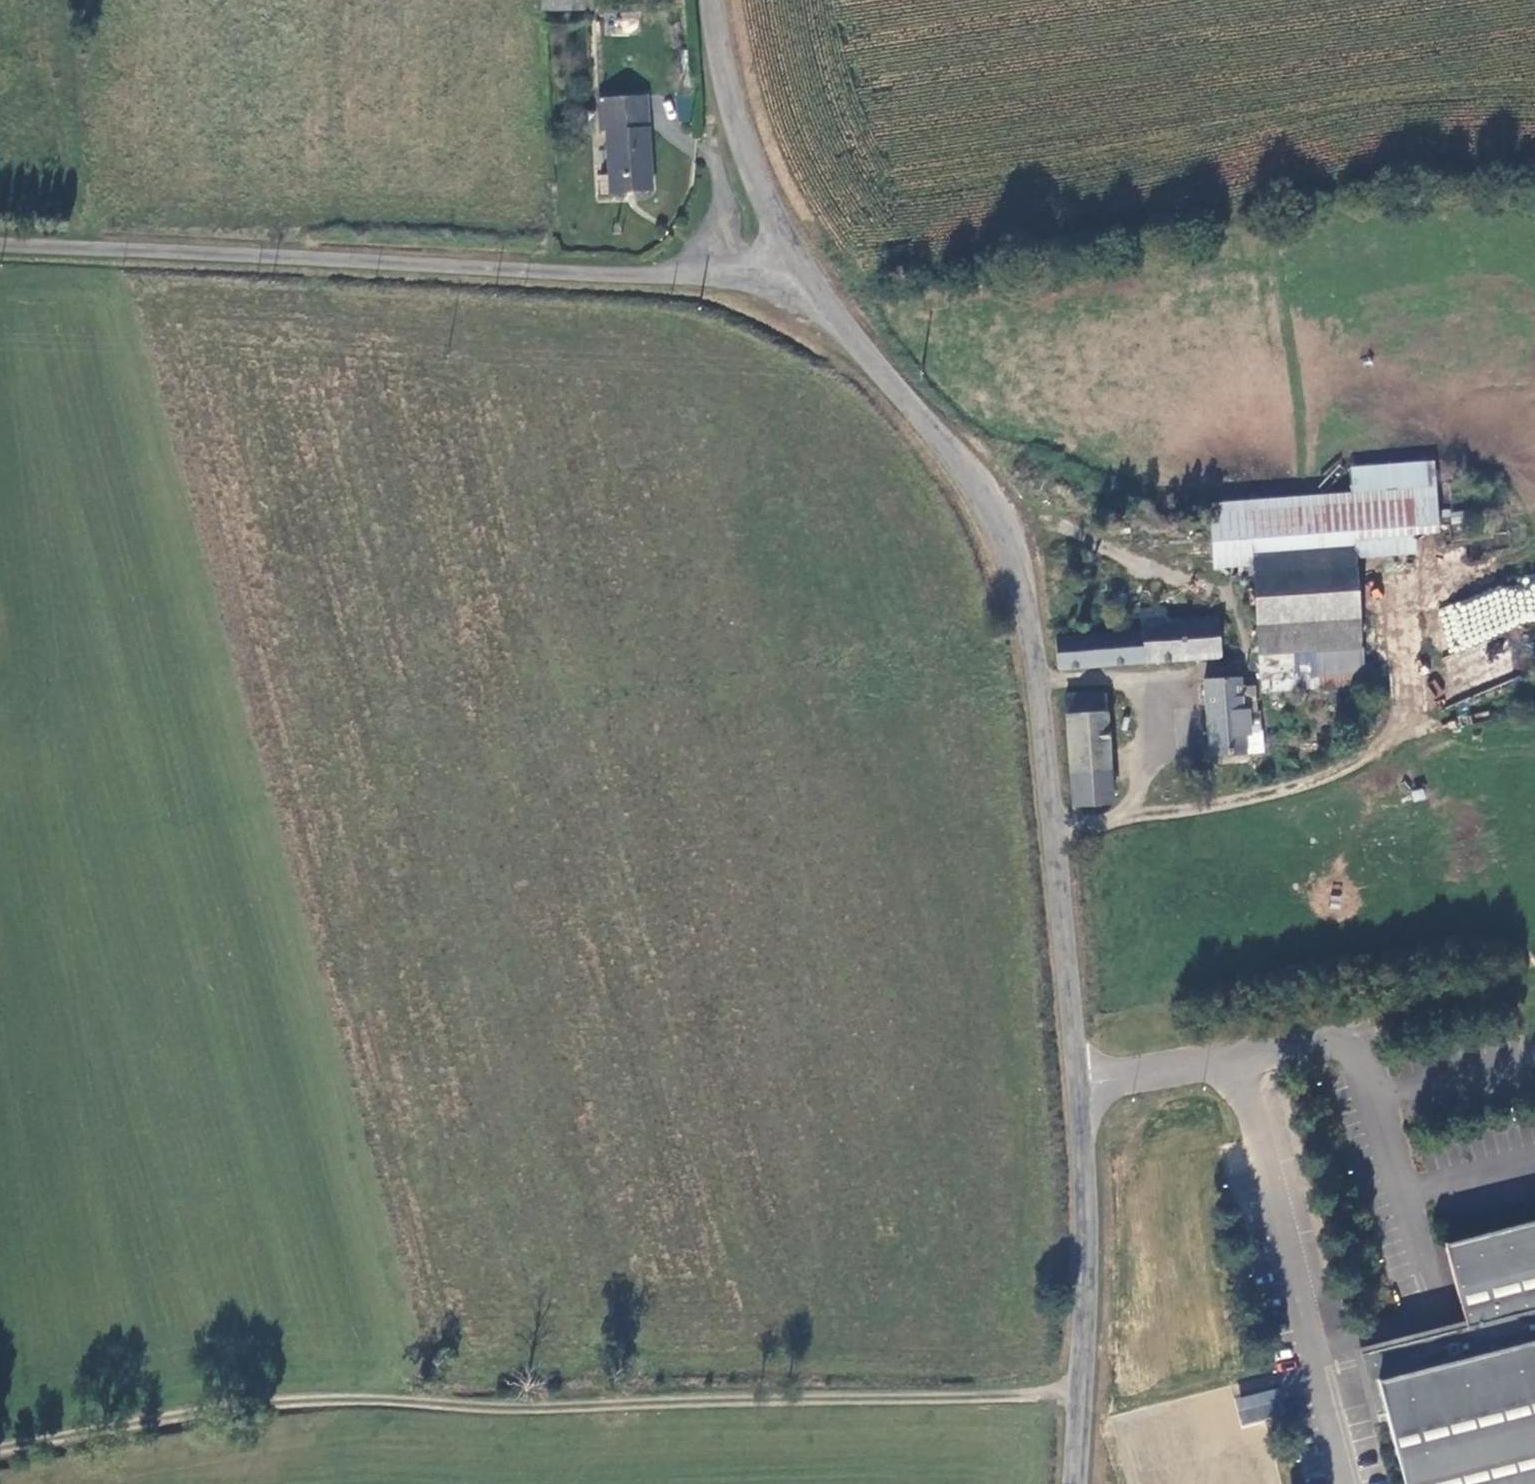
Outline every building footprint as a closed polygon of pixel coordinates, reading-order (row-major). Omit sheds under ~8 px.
[(599,0),(543,0),(543,7),(599,8),(599,0)] [(647,185),(644,90),(598,91),(597,122),(608,123),(608,183),(647,185)] [(1438,477),(1435,452),(1347,461),(1350,486),(1438,477)] [(1350,486),(1212,506),(1217,556),(1258,551),(1359,539),(1417,534),(1416,516),(1442,515),(1438,477),(1350,486)] [(1359,539),(1258,551),(1265,618),(1366,607),(1359,539)] [(1454,653),(1534,620),(1534,573),(1437,612),(1454,653)] [(1141,624),(1056,634),(1058,666),(1223,651),(1221,620),(1167,624),(1165,599),(1140,602),(1141,624)] [(1273,685),(1374,677),(1366,607),(1265,618),(1273,685)] [(1203,676),(1210,752),(1248,749),(1247,726),(1268,725),(1266,702),(1262,703),(1260,679),(1252,679),(1252,668),(1203,676)] [(1068,690),(1074,798),(1110,796),(1103,687),(1068,690)] [(1268,725),(1247,726),(1248,749),(1270,747),(1268,725)] [(1350,1359),(1369,1420),(1378,1419),(1397,1483),(1534,1483),(1534,1220),(1430,1249),(1454,1329),(1350,1359)] [(1235,1398),(1241,1424),(1284,1414),(1278,1388),(1235,1398)]
